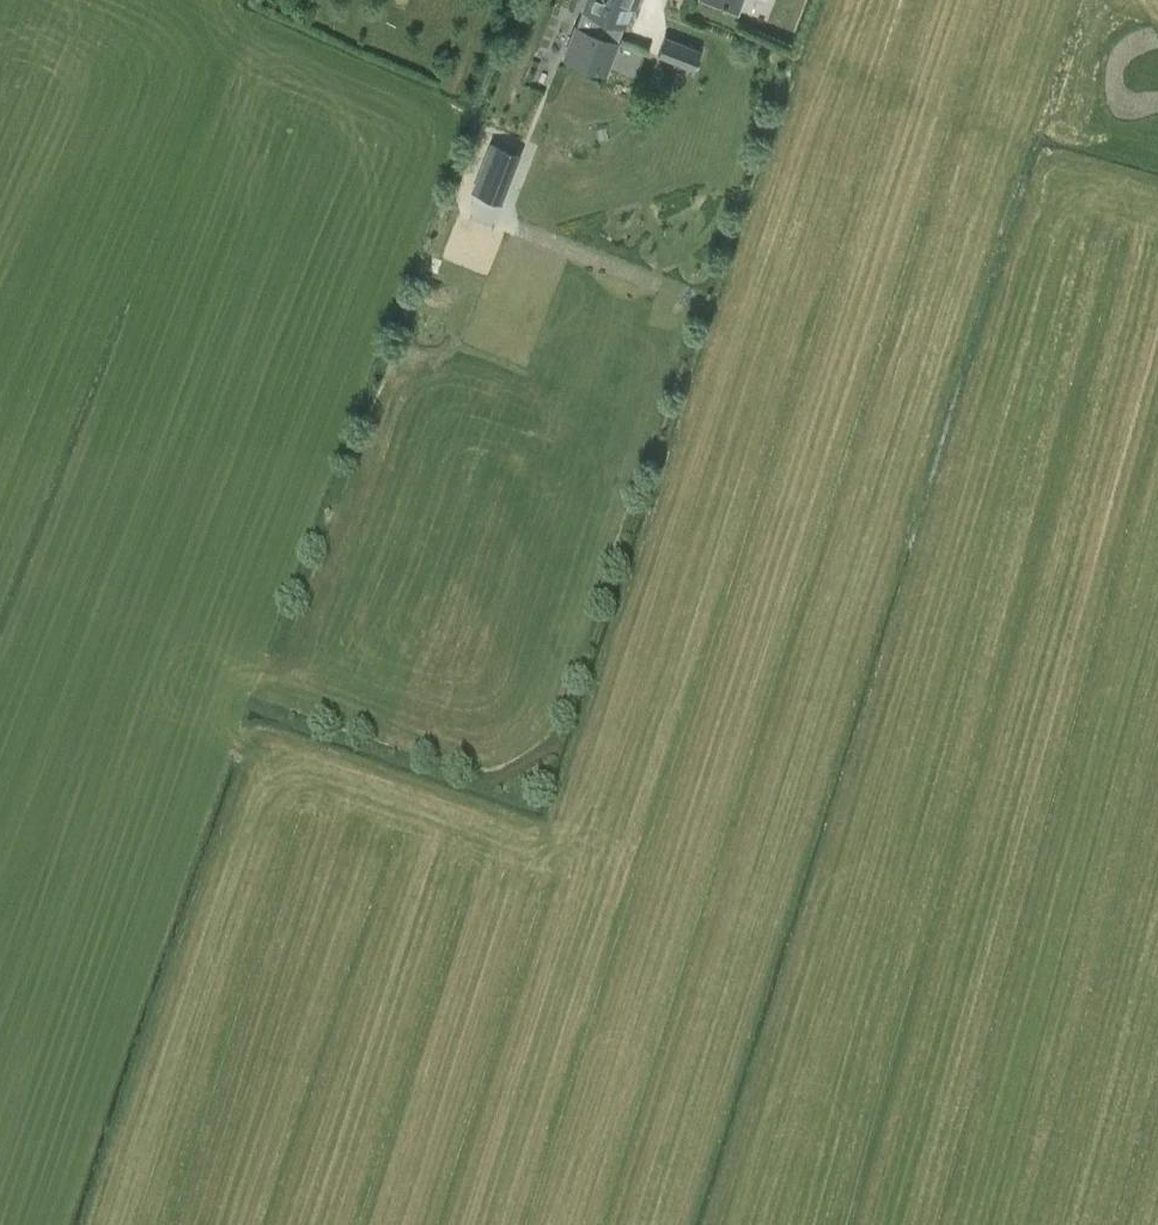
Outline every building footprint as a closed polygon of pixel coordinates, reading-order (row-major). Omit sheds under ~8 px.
[(565,56),(599,70),(627,0),(587,0),(565,56)] [(739,12),(743,0),(709,0),(739,12)] [(698,48),(665,35),(658,51),(692,64),(698,48)] [(507,149),(492,143),(473,189),(498,199),(504,183),(516,152),(507,149)]
